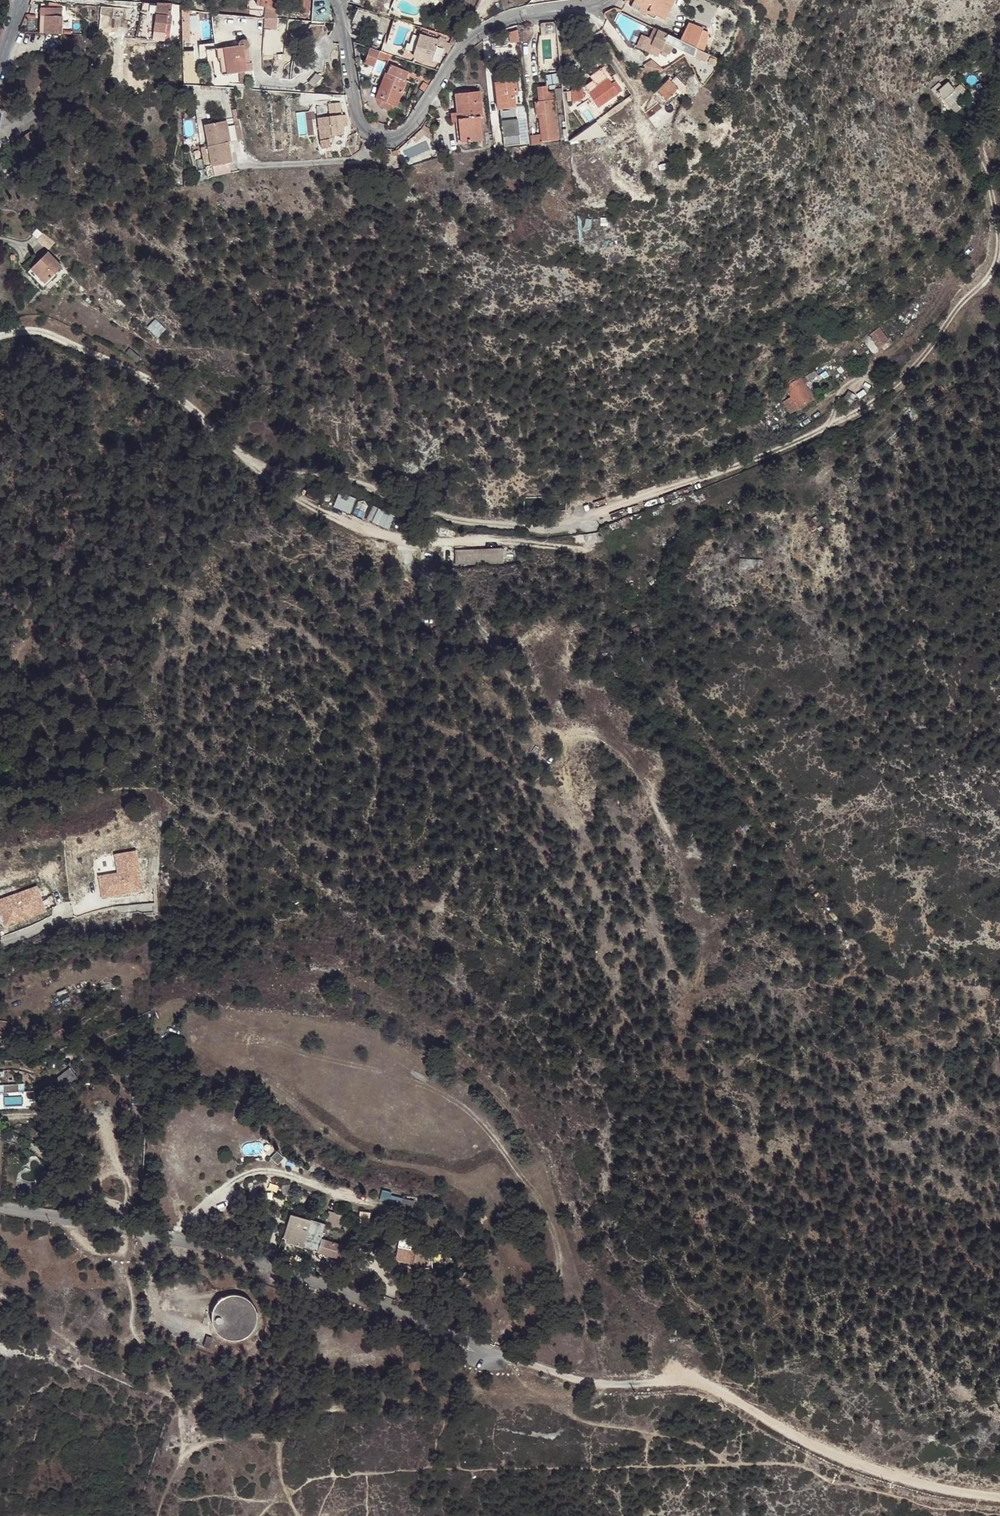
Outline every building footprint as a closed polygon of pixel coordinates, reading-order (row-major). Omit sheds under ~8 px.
[(257,7),(274,11),(276,2),(279,2),(280,0),(259,0),(257,7)] [(295,14),(306,15),(308,0),(297,0),(295,14)] [(628,8),(644,15),(646,12),(662,21),(671,5),(667,3),(669,0),(632,0),(628,8)] [(467,6),(462,4),(459,12),(463,14),(467,6)] [(172,7),(156,6),(151,37),(163,38),(165,31),(164,31),(165,24),(171,24),(172,17),(170,17),(172,7)] [(39,16),(38,33),(61,34),(62,9),(45,8),(44,16),(39,16)] [(552,24),(539,24),(540,36),(553,36),(552,24)] [(682,43),(694,49),(697,38),(699,32),(684,26),(677,41),(682,43)] [(667,56),(670,51),(671,48),(665,45),(668,37),(662,34),(651,29),(646,39),(639,36),(633,47),(647,54),(650,47),(659,51),(659,52),(667,56)] [(516,31),(507,31),(508,43),(517,43),(516,31)] [(441,49),(443,44),(417,36),(410,57),(414,60),(429,65),(434,47),(441,49)] [(671,48),(677,51),(682,43),(677,41),(668,37),(665,45),(671,48)] [(239,85),(254,83),(248,39),(244,39),(240,41),(238,43),(239,46),(215,49),(216,61),(219,60),(221,75),(237,73),(239,85)] [(677,51),(685,55),(694,49),(682,43),(677,51)] [(441,49),(447,55),(452,47),(447,45),(443,44),(441,49)] [(670,51),(683,57),(685,55),(677,51),(671,48),(670,51)] [(378,52),(367,49),(362,64),(373,67),(376,57),(378,52)] [(685,55),(691,58),(692,53),(694,49),(685,55)] [(692,53),(691,58),(702,64),(706,55),(694,49),(692,53)] [(388,56),(378,52),(376,57),(386,61),(388,56)] [(647,81),(661,68),(651,57),(637,70),(647,81)] [(388,67),(385,75),(404,82),(407,75),(388,67)] [(600,68),(586,78),(589,82),(581,88),(596,109),(619,92),(612,82),(610,84),(606,80),(608,79),(600,68)] [(683,87),(685,78),(678,70),(672,78),(668,82),(665,80),(653,92),(662,102),(676,88),(679,90),(683,87)] [(323,78),(316,71),(308,82),(313,87),(323,78)] [(547,74),(547,88),(555,88),(555,74),(547,74)] [(380,83),(374,99),(395,106),(396,103),(404,82),(385,75),(382,83),(380,83)] [(514,81),(493,83),(496,110),(502,110),(502,112),(502,114),(514,113),(512,92),(515,92),(514,81)] [(946,84),(934,93),(941,100),(952,91),(946,84)] [(539,135),(540,142),(555,140),(550,101),(551,101),(550,92),(545,92),(544,87),(535,88),(537,102),(533,103),(534,115),(536,115),(538,125),(546,124),(547,134),(539,134),(539,135)] [(579,87),(569,92),(570,104),(580,99),(579,87)] [(561,100),(560,90),(553,90),(554,101),(561,100)] [(452,95),(454,113),(455,123),(458,143),(466,142),(466,145),(468,145),(468,142),(480,141),(478,117),(474,117),(473,113),(479,112),(477,92),(452,95)] [(395,106),(374,99),(378,108),(388,112),(399,116),(403,106),(396,103),(395,106)] [(322,118),(323,128),(330,127),(331,136),(342,135),(341,124),(344,123),(344,119),(341,120),(339,103),(327,105),(329,117),(322,118)] [(502,112),(497,112),(500,138),(516,136),(514,113),(502,114),(502,112)] [(593,122),(565,142),(604,137),(593,122)] [(546,124),(538,125),(539,134),(547,134),(546,124)] [(419,130),(409,139),(413,143),(423,135),(428,138),(428,136),(429,130),(421,126),(419,130)] [(30,134),(21,140),(24,145),(33,139),(30,134)] [(529,136),(530,146),(540,145),(540,142),(539,135),(529,136)] [(516,136),(500,138),(501,147),(517,146),(516,136)] [(326,140),(317,141),(319,149),(327,148),(326,140)] [(226,144),(207,148),(211,167),(229,163),(226,144)] [(53,243),(42,234),(36,241),(48,250),(53,243)] [(46,253),(30,269),(44,283),(60,267),(46,253)] [(44,283),(30,269),(26,272),(42,288),(45,285),(44,283)] [(151,323),(146,328),(150,331),(157,337),(161,332),(151,323)] [(864,334),(857,339),(861,343),(867,338),(875,349),(886,341),(877,329),(866,337),(864,334)] [(130,351),(127,356),(132,360),(135,355),(130,351)] [(814,371),(804,377),(807,382),(817,376),(814,371)] [(787,384),(783,387),(789,397),(781,402),(788,413),(812,399),(799,378),(787,384)] [(338,491),(332,507),(350,513),(356,497),(338,491)] [(372,505),(366,519),(388,529),(395,515),(372,505)] [(454,565),(504,564),(503,548),(454,548),(454,565)] [(137,852),(118,856),(120,873),(103,876),(106,895),(143,889),(137,852)] [(46,885),(11,897),(19,920),(54,908),(46,885)] [(69,1067),(51,1082),(60,1094),(78,1079),(69,1067)] [(24,1091),(23,1083),(0,1085),(0,1093),(24,1091)] [(34,1091),(24,1091),(0,1093),(0,1110),(35,1108),(34,1091)] [(290,1238),(319,1248),(325,1236),(324,1232),(308,1226),(311,1217),(292,1211),(283,1234),(290,1238)] [(328,1212),(327,1224),(340,1224),(340,1213),(328,1212)] [(325,1236),(319,1248),(343,1256),(347,1244),(325,1236)] [(347,1244),(343,1256),(350,1258),(355,1246),(347,1244)] [(412,1250),(402,1246),(399,1258),(408,1262),(412,1250)] [(412,1250),(408,1262),(417,1266),(416,1274),(426,1274),(426,1271),(429,1256),(428,1255),(412,1250)] [(433,1272),(437,1258),(429,1256),(426,1271),(433,1272)] [(224,1294),(219,1298),(218,1299),(214,1304),(212,1311),(212,1318),(214,1324),(217,1330),(222,1335),(229,1337),(235,1338),(237,1338),(244,1336),(250,1333),(254,1328),(257,1322),(258,1315),(257,1308),(254,1302),(250,1297),(244,1293),(237,1292),(231,1292),(224,1294)]
